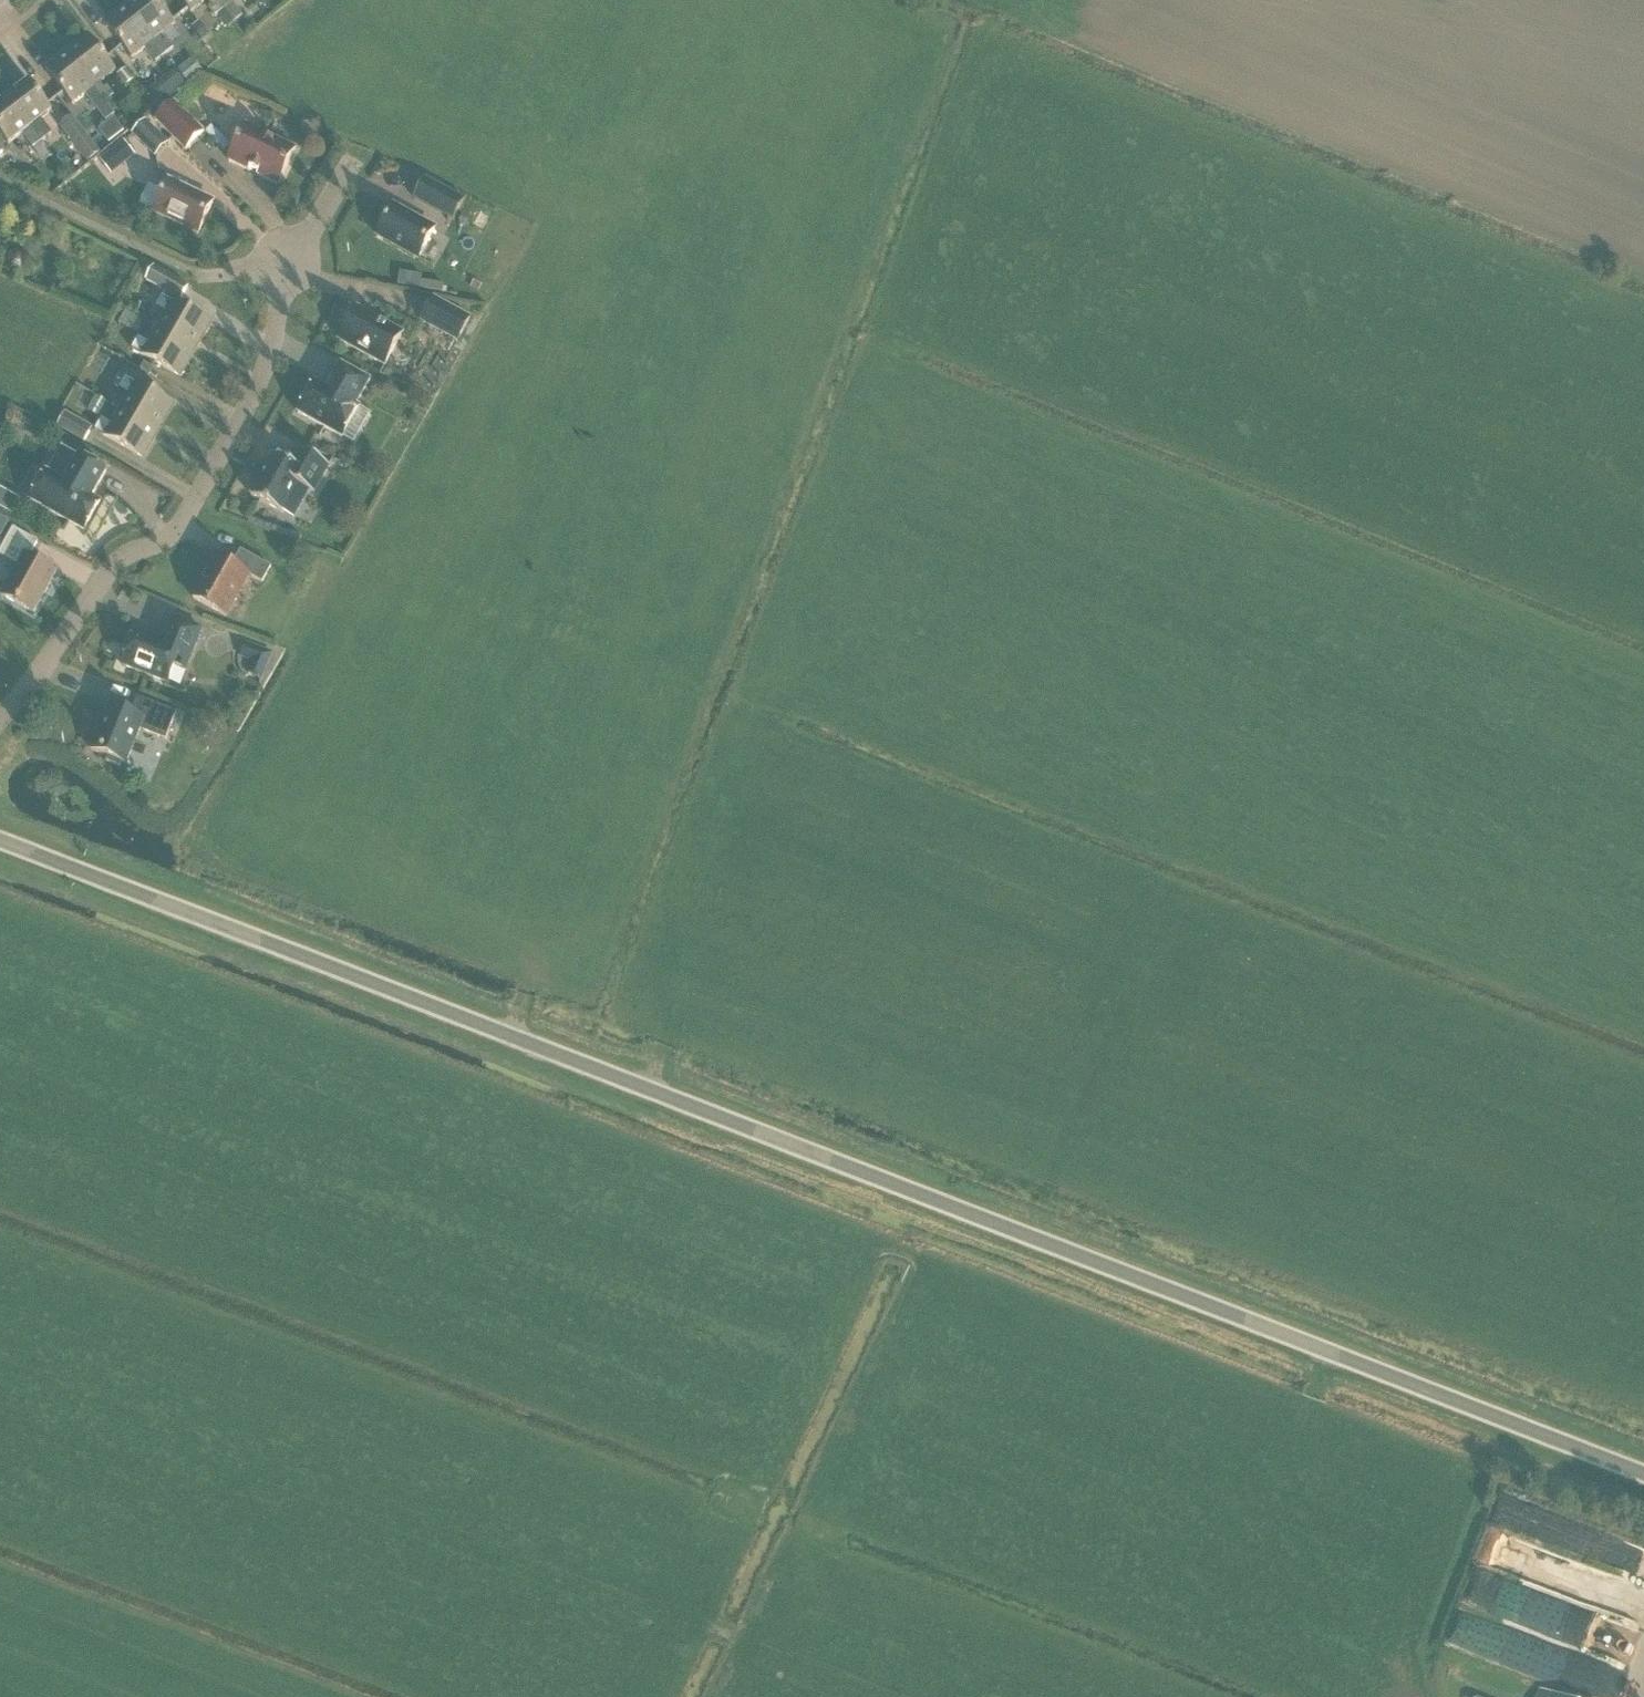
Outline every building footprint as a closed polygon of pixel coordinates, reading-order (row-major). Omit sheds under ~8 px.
[(157,0),(134,0),(127,5),(166,56),(174,49),(167,40),(164,42),(160,37),(163,34),(176,25),(157,0)] [(192,12),(205,1),(207,0),(183,0),(192,12)] [(211,4),(209,7),(216,16),(225,9),(218,0),(208,0),(211,4)] [(225,9),(234,2),(232,0),(218,0),(225,9)] [(243,14),(234,2),(225,9),(234,21),(243,14)] [(127,5),(105,22),(132,58),(145,48),(148,46),(153,51),(149,53),(157,63),(166,56),(127,5)] [(117,70),(89,35),(68,52),(107,102),(116,95),(108,85),(104,88),(100,83),(117,70)] [(87,94),(98,108),(106,102),(107,102),(68,52),(46,68),(74,104),(87,94)] [(178,69),(187,80),(201,69),(192,58),(178,69)] [(156,70),(164,80),(174,72),(167,62),(156,70)] [(117,74),(126,85),(134,79),(125,68),(117,74)] [(178,91),(186,85),(177,73),(168,80),(178,91)] [(30,81),(7,99),(41,143),(50,136),(38,121),(53,110),(30,81)] [(35,147),(40,143),(41,143),(7,99),(0,104),(0,132),(9,144),(23,133),(35,147)] [(155,120),(185,150),(205,131),(174,100),(155,120)] [(106,102),(98,108),(106,119),(114,113),(106,102)] [(60,125),(88,162),(100,153),(72,116),(60,125)] [(103,124),(109,142),(131,135),(125,117),(103,124)] [(134,134),(156,156),(169,143),(147,121),(134,134)] [(229,161),(250,171),(251,170),(259,173),(258,175),(279,185),(297,149),(247,125),(229,161)] [(133,153),(124,141),(115,148),(124,160),(133,153)] [(40,143),(35,147),(33,148),(44,162),(51,157),(40,143)] [(465,199),(426,177),(414,197),(453,219),(465,199)] [(154,211),(200,233),(214,202),(169,181),(154,211)] [(419,257),(435,228),(394,205),(378,235),(419,257)] [(9,271),(22,278),(31,263),(18,255),(9,271)] [(147,280),(182,300),(189,287),(155,267),(147,280)] [(157,307),(166,312),(158,328),(196,350),(212,323),(173,301),(163,296),(157,307)] [(458,340),(471,317),(434,297),(421,320),(458,340)] [(357,306),(339,339),(386,365),(404,332),(357,306)] [(158,328),(149,343),(139,337),(133,349),(142,354),(181,377),(196,350),(158,328)] [(341,363),(327,388),(316,381),(299,412),(343,437),(360,406),(357,405),(371,380),(341,363)] [(120,389),(129,394),(121,409),(159,432),(175,405),(136,383),(127,378),(120,389)] [(365,405),(348,437),(359,443),(377,411),(365,405)] [(159,432),(121,409),(112,424),(103,419),(96,430),(106,435),(105,436),(144,458),(159,432)] [(57,426),(84,441),(92,426),(65,411),(57,426)] [(283,512),(299,483),(315,492),(330,464),(302,448),(293,464),(275,454),(252,495),(283,512)] [(79,455),(64,481),(60,478),(43,507),(85,531),(101,502),(92,497),(107,470),(79,455)] [(319,500),(312,513),(324,519),(331,506),(319,500)] [(39,542),(14,528),(0,554),(19,565),(2,595),(34,613),(57,572),(30,557),(39,542)] [(194,598),(226,616),(249,575),(263,583),(272,567),(242,550),(233,565),(217,557),(194,598)] [(164,642),(136,631),(130,647),(127,646),(123,659),(125,660),(123,665),(169,683),(176,665),(186,669),(202,629),(173,617),(164,642)] [(239,656),(251,660),(246,673),(262,679),(273,651),(245,641),(239,656)] [(94,692),(118,699),(122,686),(98,680),(94,692)] [(138,698),(132,713),(110,705),(92,750),(110,757),(108,761),(121,766),(122,762),(127,764),(140,730),(167,740),(177,713),(138,698)] [(1541,1689),(1538,1696),(1562,1696),(1541,1689)]
